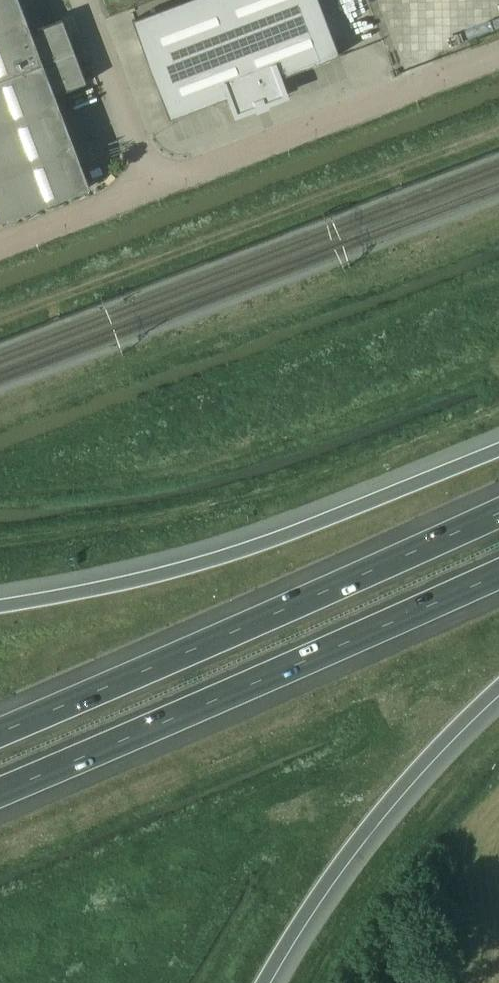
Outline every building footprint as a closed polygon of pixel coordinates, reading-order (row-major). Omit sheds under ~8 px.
[(22,9),(19,0),(0,0),(0,78),(42,62),(31,31),(22,9)] [(230,96),(237,113),(285,95),(278,78),(339,55),(318,0),(187,0),(132,21),(169,119),(230,96)] [(38,29),(31,31),(42,62),(74,50),(62,19),(38,28),(38,29)] [(74,50),(42,62),(55,95),(62,92),(86,83),(74,50)] [(55,95),(42,62),(0,78),(0,221),(90,187),(55,95)]
